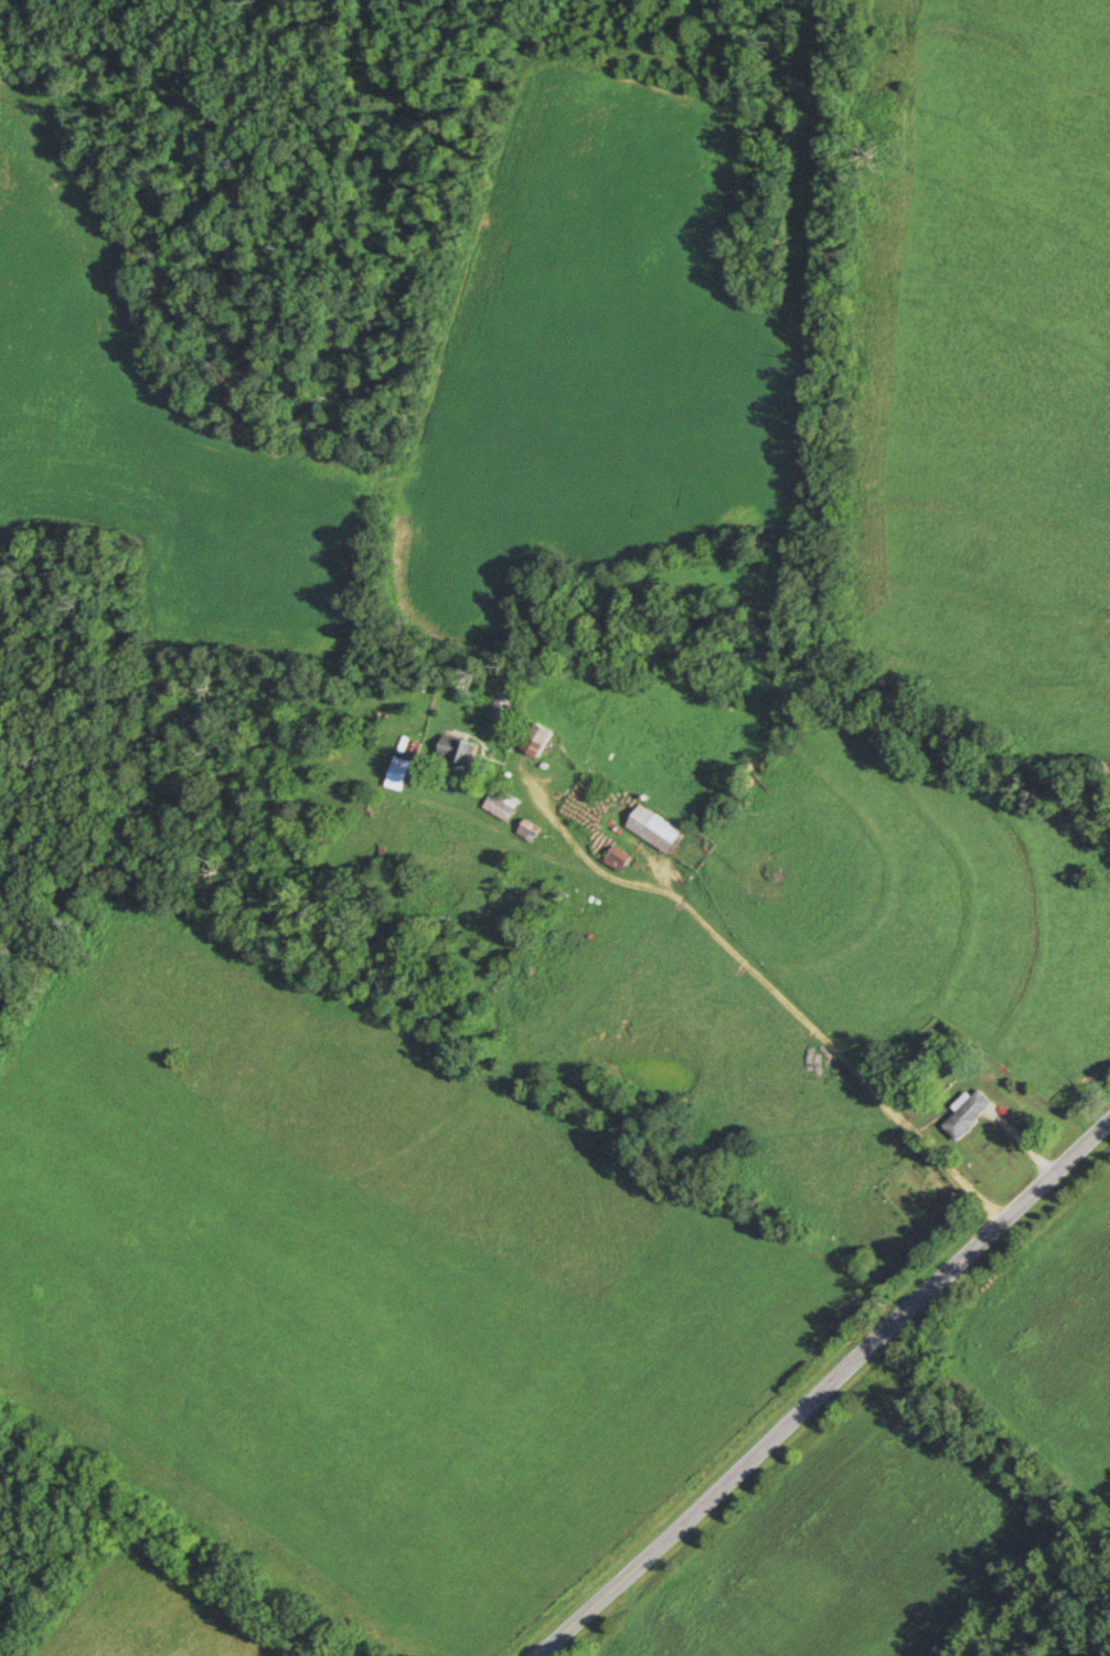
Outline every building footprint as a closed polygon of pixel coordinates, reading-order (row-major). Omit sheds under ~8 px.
[(523,750),(541,759),(555,731),(537,722),(523,750)] [(481,743),(446,733),(440,755),(474,766),(481,743)] [(413,762),(396,757),(387,787),(404,792),(413,762)] [(484,807),(509,824),(524,802),(500,785),(484,807)] [(672,855),(686,830),(642,805),(628,829),(672,855)] [(534,843),(542,830),(527,821),(519,835),(534,843)] [(961,1143),(996,1104),(982,1091),(975,1099),(968,1093),(955,1108),(958,1111),(944,1126),(961,1143)]
